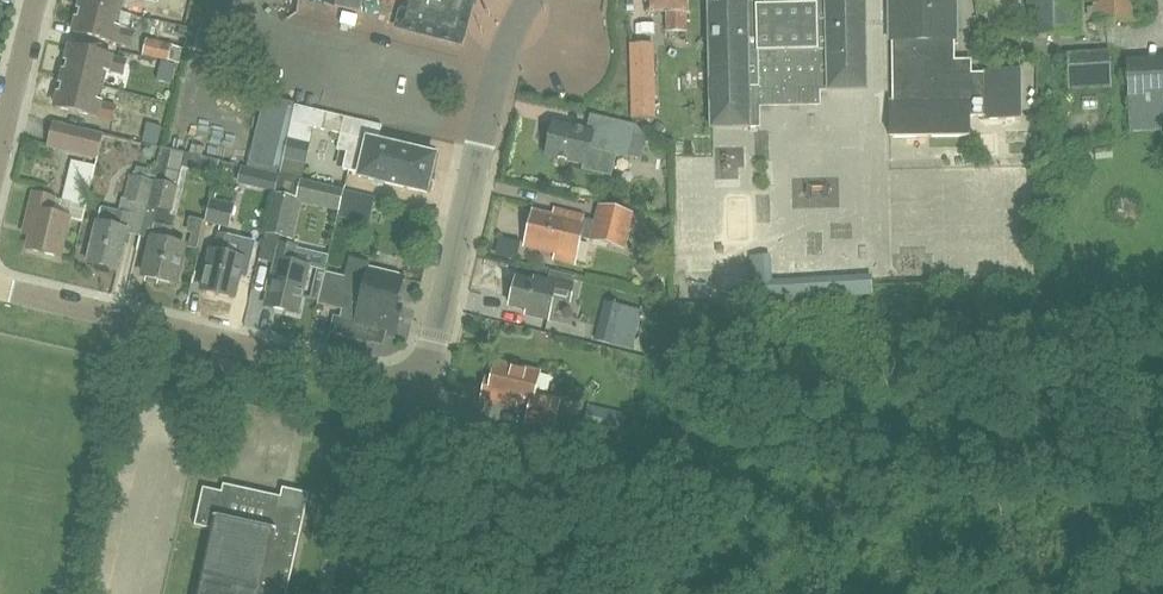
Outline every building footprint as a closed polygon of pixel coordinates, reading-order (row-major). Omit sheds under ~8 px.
[(80,2),(120,12),(123,0),(81,0),(80,2)] [(461,43),(472,0),(390,0),(403,3),(397,27),(461,43)] [(686,12),(685,0),(648,0),(648,13),(666,12),(666,32),(685,31),(684,12),(686,12)] [(860,91),(865,91),(863,0),(708,0),(710,129),(759,128),(759,108),(819,107),(819,92),(860,91)] [(888,41),(891,41),(892,102),(889,102),(889,139),(969,138),(969,118),(983,118),(983,121),(1020,120),(1019,72),(983,72),(983,74),(954,74),(954,41),(957,41),(956,0),(888,0),(888,41)] [(1030,36),(1079,34),(1077,0),(1028,0),(1030,36)] [(1133,21),(1132,0),(1092,0),(1093,23),(1133,21)] [(131,14),(120,12),(80,2),(73,32),(113,42),(113,41),(129,45),(132,32),(116,28),(117,26),(128,29),(131,14)] [(142,57),(161,61),(168,63),(168,62),(168,61),(179,63),(182,48),(172,46),(172,44),(146,38),(142,57)] [(653,44),(630,44),(632,118),(655,118),(653,44)] [(62,76),(102,86),(106,70),(122,74),(125,60),(109,56),(109,55),(69,45),(62,76)] [(1111,88),(1109,51),(1067,53),(1069,90),(1111,88)] [(1162,130),(1162,57),(1127,59),(1130,132),(1162,130)] [(161,61),(157,80),(171,83),(175,64),(168,62),(168,63),(161,61)] [(98,102),(102,86),(62,76),(55,106),(95,116),(95,115),(111,119),(114,106),(98,102)] [(278,174),(294,103),(263,96),(247,167),(278,174)] [(310,145),(314,127),(340,133),(337,149),(347,151),(344,169),(360,172),(359,176),(427,192),(427,191),(430,191),(433,178),(430,178),(436,154),(378,141),(382,125),(295,105),(291,122),(287,140),(310,145)] [(553,123),(552,127),(547,128),(545,136),(549,140),(545,155),(583,163),(581,170),(611,177),(616,155),(627,158),(635,124),(589,113),(585,130),(553,123)] [(97,157),(100,142),(102,133),(51,121),(46,145),(97,157)] [(147,122),(142,142),(157,146),(162,126),(147,122)] [(215,176),(219,160),(185,152),(185,154),(160,148),(152,180),(146,206),(158,209),(143,276),(174,284),(183,245),(166,241),(169,227),(173,228),(187,169),(215,176)] [(62,201),(56,199),(34,193),(24,236),(30,237),(27,249),(58,256),(67,218),(82,221),(95,166),(71,160),(62,201)] [(282,161),(279,174),(300,179),(302,180),(305,166),(282,161)] [(238,184),(252,187),(256,169),(242,166),(238,184)] [(300,179),(279,174),(265,233),(287,238),(297,197),(296,197),(300,179)] [(146,206),(152,180),(129,175),(123,200),(146,206)] [(349,212),(368,221),(377,203),(358,194),(349,212)] [(204,222),(228,228),(234,205),(210,199),(204,222)] [(624,248),(632,215),(599,206),(595,220),(583,217),(583,215),(553,208),(552,214),(533,209),(524,246),(555,254),(554,260),(574,265),(581,238),(624,248)] [(130,214),(117,211),(101,207),(88,263),(117,270),(130,214)] [(233,298),(242,258),(228,254),(232,236),(218,233),(214,251),(212,250),(202,290),(233,298)] [(297,313),(308,266),(291,262),(295,247),(279,243),(264,305),(297,313)] [(773,279),(771,254),(750,255),(753,302),(873,295),(872,275),(773,279)] [(402,276),(369,269),(371,262),(348,257),(343,276),(323,271),(316,303),(341,309),(338,319),(334,318),(331,331),(382,342),(384,333),(394,335),(401,304),(396,303),(402,276)] [(574,286),(576,278),(550,272),(548,280),(534,277),(533,281),(516,277),(510,305),(527,309),(525,314),(547,319),(552,297),(570,302),(574,286)] [(613,344),(633,349),(643,311),(603,302),(594,339),(613,344)] [(554,429),(560,399),(535,393),(540,372),(496,361),(492,379),(487,378),(482,398),(506,404),(507,401),(529,406),(527,424),(554,429)] [(491,449),(496,429),(481,425),(476,445),(491,449)] [(198,593),(286,593),(309,492),(283,486),(280,495),(223,483),(221,490),(202,486),(194,524),(213,528),(198,593)]
